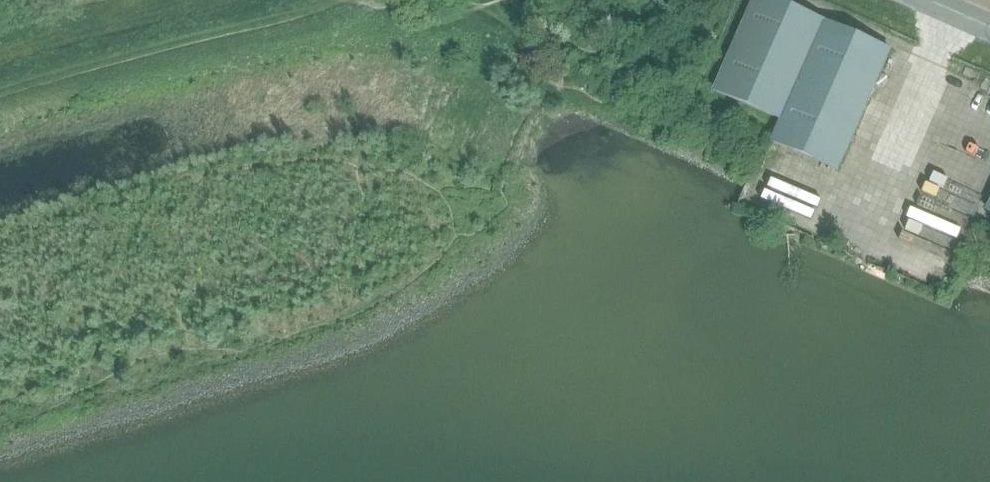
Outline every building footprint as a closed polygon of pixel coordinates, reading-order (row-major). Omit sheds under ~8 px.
[(771,142),(838,171),(891,51),(775,0),(757,0),(716,94),(780,121),(771,142)] [(940,163),(954,169),(959,157),(945,151),(940,163)] [(756,194),(752,204),(790,222),(794,212),(756,194)]
